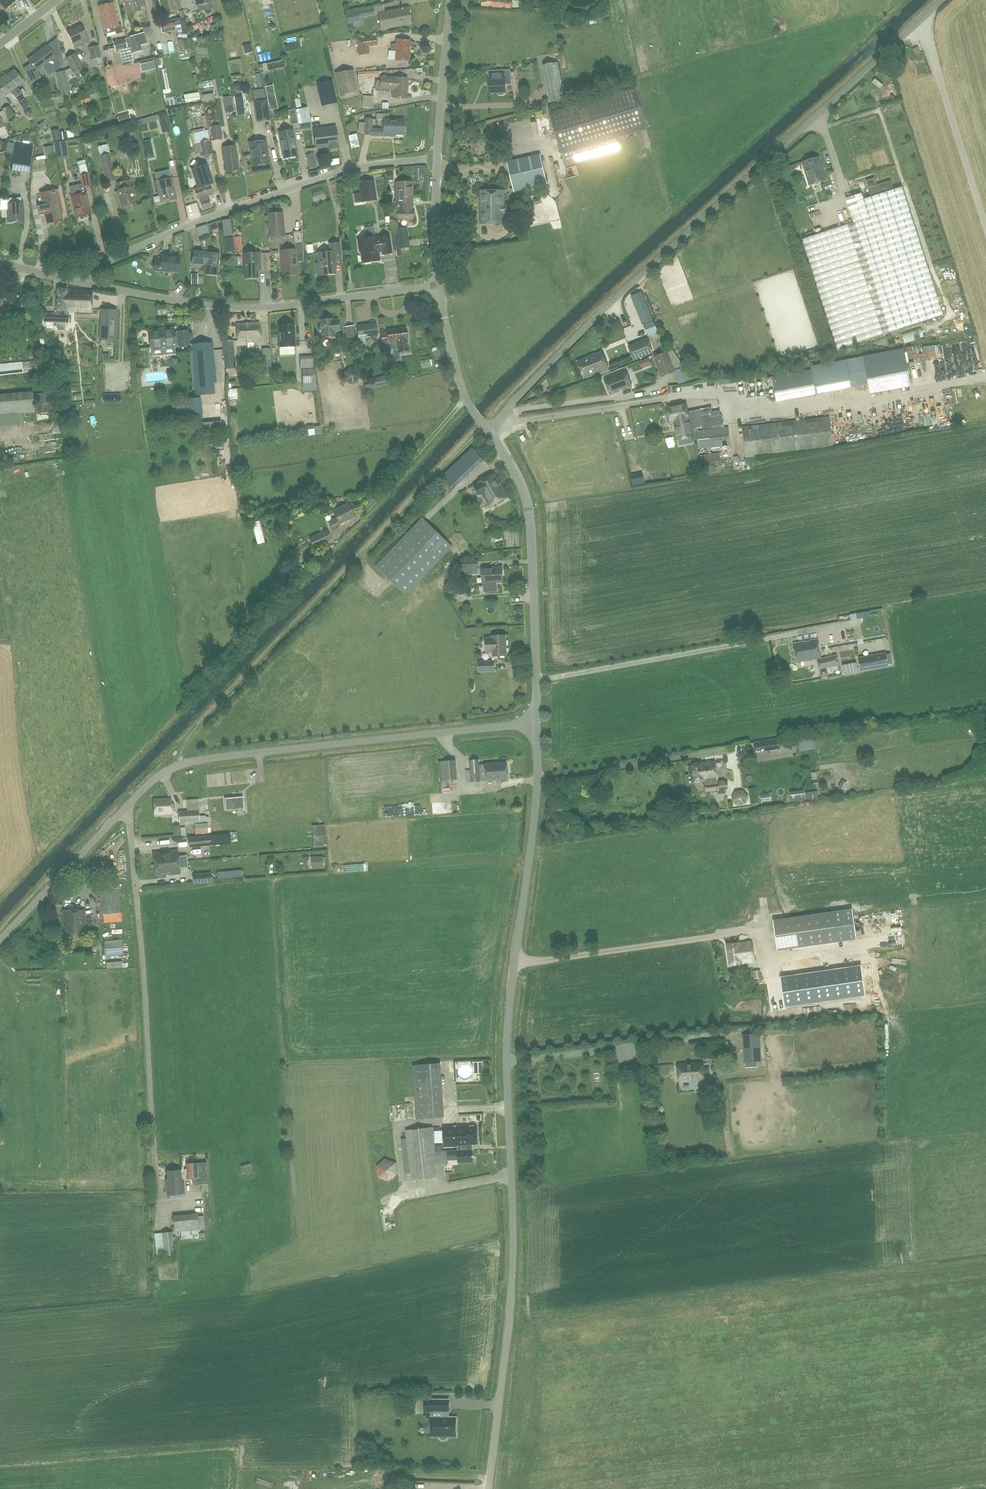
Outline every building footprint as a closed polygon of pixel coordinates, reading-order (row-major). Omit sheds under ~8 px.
[(16,0),(0,0),(0,4),(5,10),(16,0)] [(128,14),(141,10),(140,6),(145,4),(144,0),(124,0),(128,14)] [(172,9),(180,8),(179,0),(171,0),(172,9)] [(212,0),(195,0),(196,5),(197,5),(198,11),(212,8),(211,2),(212,2),(212,0)] [(481,5),(511,8),(512,0),(481,0),(481,5)] [(99,6),(104,29),(118,25),(112,3),(99,6)] [(403,8),(384,12),(378,13),(379,17),(381,29),(411,23),(408,7),(403,8)] [(373,8),(362,10),(363,16),(375,14),(374,13),(373,8)] [(348,23),(359,21),(357,11),(346,13),(348,23)] [(174,21),(159,24),(161,33),(175,30),(176,33),(182,32),(180,19),(174,21)] [(88,42),(80,24),(66,31),(72,44),(74,48),(88,42)] [(210,26),(211,32),(219,31),(217,24),(210,26)] [(147,43),(144,31),(127,36),(130,48),(132,47),(133,53),(142,50),(140,45),(147,43)] [(356,38),(358,55),(369,53),(368,46),(377,45),(376,36),(356,38)] [(125,38),(112,41),(115,50),(121,49),(122,54),(130,52),(129,47),(127,47),(125,38)] [(395,60),(408,61),(410,40),(396,39),(396,44),(392,44),(391,51),(395,51),(395,60)] [(250,44),(242,46),(244,53),(251,52),(250,44)] [(46,45),(28,59),(36,71),(43,66),(49,75),(63,64),(60,53),(54,56),(46,45)] [(103,65),(98,45),(88,47),(93,67),(103,65)] [(82,69),(75,53),(65,57),(69,68),(65,70),(69,78),(72,77),(71,74),(82,69)] [(225,58),(214,60),(216,73),(227,71),(225,58)] [(960,72),(958,58),(950,59),(951,73),(960,72)] [(272,62),(274,69),(285,66),(284,59),(272,62)] [(565,99),(557,61),(542,64),(549,102),(565,99)] [(312,74),(326,72),(326,65),(311,68),(312,74)] [(118,85),(114,67),(105,70),(110,87),(118,85)] [(334,72),(339,95),(340,95),(340,97),(344,96),(344,94),(358,91),(353,68),(334,72)] [(168,88),(164,69),(158,70),(162,90),(168,88)] [(511,84),(510,69),(488,70),(489,93),(497,92),(497,93),(498,94),(503,94),(504,93),(504,92),(506,92),(505,85),(511,84)] [(0,81),(0,88),(5,95),(10,91),(13,95),(14,95),(17,99),(23,94),(26,92),(22,88),(20,90),(17,86),(23,81),(14,70),(0,81)] [(69,91),(64,70),(55,72),(60,93),(69,91)] [(379,70),(357,71),(357,77),(362,77),(362,78),(368,78),(368,76),(379,76),(379,70)] [(406,97),(407,78),(380,76),(380,80),(375,80),(374,88),(393,89),(393,97),(406,97)] [(316,84),(321,106),(328,104),(325,93),(334,91),(331,80),(316,84)] [(635,88),(633,88),(630,80),(616,84),(619,92),(550,113),(562,152),(566,167),(620,150),(616,136),(647,127),(635,88)] [(265,90),(267,98),(275,97),(272,85),(265,87),(265,90)] [(232,100),(231,91),(223,92),(224,95),(223,96),(224,102),(232,100)] [(293,100),(305,99),(305,91),(293,92),(293,100)] [(199,99),(198,92),(183,95),(184,101),(199,99)] [(214,102),(213,93),(202,95),(203,104),(214,102)] [(81,104),(90,101),(89,94),(79,96),(81,104)] [(269,120),(266,100),(254,102),(257,121),(269,120)] [(9,105),(1,109),(2,110),(0,111),(0,115),(5,124),(9,122),(8,119),(14,115),(9,105)] [(310,121),(307,107),(296,109),(298,123),(310,121)] [(119,124),(131,120),(128,113),(117,116),(119,124)] [(372,135),(395,136),(396,133),(403,134),(404,120),(385,119),(386,113),(375,113),(375,119),(384,119),(383,129),(372,129),(373,118),(365,118),(364,134),(372,134),(372,135)] [(159,115),(162,132),(168,131),(165,114),(159,115)] [(853,127),(857,136),(864,133),(862,129),(866,127),(864,123),(853,127)] [(210,126),(212,140),(221,138),(219,124),(210,126)] [(335,127),(313,129),(316,148),(328,146),(329,149),(338,148),(335,127)] [(51,130),(53,141),(67,139),(66,134),(64,134),(64,131),(59,132),(59,129),(51,130)] [(213,153),(207,129),(189,133),(194,153),(199,152),(200,156),(213,153)] [(283,158),(297,156),(292,130),(278,132),(283,158)] [(359,146),(356,133),(348,135),(350,148),(359,146)] [(150,158),(146,140),(141,142),(144,159),(150,158)] [(265,140),(249,143),(252,166),(269,164),(265,140)] [(66,149),(65,141),(53,143),(54,151),(56,160),(67,158),(66,149)] [(28,173),(33,145),(15,142),(11,170),(28,173)] [(43,147),(45,155),(54,153),(53,146),(43,147)] [(235,146),(222,147),(226,172),(239,170),(235,146)] [(34,161),(41,161),(41,167),(44,167),(44,149),(33,150),(34,161)] [(132,152),(136,167),(144,166),(140,150),(132,152)] [(116,179),(109,153),(99,155),(106,182),(116,179)] [(547,184),(540,153),(506,161),(514,193),(547,184)] [(810,186),(826,181),(819,158),(803,163),(810,186)] [(80,174),(88,172),(84,159),(76,161),(80,174)] [(935,169),(932,159),(915,165),(918,175),(935,169)] [(316,167),(315,160),(307,162),(309,169),(316,167)] [(192,169),(197,187),(194,188),(197,198),(200,198),(201,200),(199,200),(202,208),(211,205),(209,198),(207,198),(206,196),(213,193),(209,183),(208,183),(202,165),(192,169)] [(80,175),(83,187),(90,185),(88,174),(80,175)] [(176,199),(171,178),(156,181),(159,195),(160,195),(161,202),(176,199)] [(377,200),(374,179),(358,181),(359,192),(353,193),(354,203),(377,200)] [(116,183),(122,206),(135,203),(132,194),(134,193),(132,186),(131,186),(130,180),(116,183)] [(223,181),(212,180),(212,188),(223,189),(223,181)] [(395,181),(395,201),(393,201),(393,210),(390,210),(390,219),(397,219),(413,219),(413,211),(413,209),(413,181),(395,181)] [(837,350),(943,316),(902,187),(864,199),(862,193),(846,198),(854,223),(802,240),(814,277),(837,350)] [(37,204),(39,214),(45,213),(47,223),(62,220),(60,212),(62,212),(57,189),(41,193),(43,203),(37,204)] [(481,223),(504,223),(504,215),(512,215),(512,203),(504,203),(504,190),(481,190),(481,211),(481,223)] [(86,193),(71,196),(76,217),(80,216),(80,219),(87,218),(86,215),(90,214),(90,211),(86,193)] [(22,202),(21,203),(21,197),(8,198),(8,203),(7,203),(8,221),(23,220),(22,202)] [(816,210),(811,212),(815,221),(820,219),(816,210)] [(285,236),(283,212),(267,213),(269,237),(285,236)] [(393,229),(396,252),(408,250),(408,247),(410,247),(407,226),(393,229)] [(224,237),(226,252),(234,251),(234,255),(242,255),(241,250),(242,250),(240,230),(231,231),(232,237),(224,237)] [(281,251),(282,275),(298,274),(297,262),(303,262),(302,244),(302,231),(292,231),(293,244),(294,244),(294,250),(281,251)] [(361,251),(363,263),(377,261),(379,258),(378,251),(382,251),(383,252),(391,251),(389,236),(376,238),(376,237),(358,239),(360,251),(361,251)] [(154,268),(161,269),(161,271),(168,272),(168,270),(178,271),(180,257),(169,256),(171,239),(170,239),(168,258),(162,257),(163,240),(161,260),(155,260),(154,268)] [(317,275),(335,273),(334,265),(341,264),(339,243),(329,244),(329,252),(317,253),(318,264),(316,264),(317,275)] [(381,253),(383,263),(390,261),(387,251),(381,253)] [(217,274),(218,254),(194,252),(192,263),(205,264),(204,273),(217,274)] [(244,253),(245,278),(257,278),(257,270),(260,270),(259,253),(244,253)] [(67,289),(58,288),(57,314),(43,314),(43,322),(68,323),(69,315),(65,315),(66,310),(91,311),(91,290),(67,290),(67,289)] [(653,320),(642,291),(631,295),(642,324),(653,320)] [(14,319),(14,323),(25,323),(31,323),(31,312),(25,312),(25,311),(14,311),(14,313),(9,313),(9,300),(6,300),(6,299),(0,299),(0,319),(6,319),(14,319)] [(117,310),(101,309),(100,339),(115,340),(117,310)] [(322,337),(335,335),(334,331),(340,330),(338,319),(333,320),(333,319),(320,320),(322,337)] [(657,331),(653,320),(643,324),(648,335),(657,331)] [(259,323),(236,324),(237,340),(246,340),(247,342),(260,341),(259,323)] [(293,323),(278,324),(279,347),(294,346),(293,323)] [(375,323),(357,325),(359,347),(366,346),(365,336),(376,335),(375,323)] [(357,346),(353,325),(345,326),(348,348),(357,346)] [(904,343),(924,337),(921,327),(901,333),(904,343)] [(381,338),(382,344),(388,343),(389,347),(393,350),(396,349),(397,352),(408,351),(406,338),(407,338),(406,328),(387,330),(388,338),(381,338)] [(189,345),(188,331),(178,331),(178,332),(174,333),(174,329),(150,331),(151,348),(189,345)] [(647,338),(627,345),(633,360),(653,352),(647,338)] [(235,368),(233,339),(222,340),(224,369),(235,368)] [(196,394),(213,393),(212,383),(215,382),(212,342),(192,344),(196,394)] [(654,358),(662,377),(675,372),(674,370),(684,366),(672,349),(667,351),(668,353),(654,358)] [(904,349),(811,366),(815,394),(868,384),(869,386),(879,384),(881,389),(910,384),(904,349)] [(295,352),(296,362),(309,361),(308,351),(295,352)] [(578,362),(584,378),(608,369),(602,353),(578,362)] [(50,370),(49,359),(0,364),(0,375),(50,370)] [(271,374),(270,359),(262,359),(263,375),(271,374)] [(352,383),(359,378),(358,369),(350,366),(343,372),(344,380),(352,383)] [(302,370),(303,384),(315,383),(314,369),(302,370)] [(605,380),(611,395),(631,387),(625,371),(605,380)] [(386,375),(373,378),(376,387),(388,384),(386,375)] [(237,398),(236,388),(227,389),(228,399),(237,398)] [(0,394),(0,426),(23,424),(22,413),(34,412),(33,404),(45,403),(44,392),(32,393),(32,391),(0,394)] [(199,399),(187,401),(190,424),(201,422),(199,399)] [(667,407),(671,424),(675,423),(678,439),(692,436),(691,428),(702,426),(700,415),(699,409),(687,411),(686,403),(667,407)] [(53,405),(43,407),(45,414),(55,412),(53,405)] [(702,426),(703,428),(723,425),(721,416),(720,415),(711,416),(710,412),(700,415),(702,426)] [(742,427),(746,458),(834,448),(830,417),(742,427)] [(198,435),(222,434),(221,422),(197,424),(198,435)] [(730,445),(728,427),(696,430),(698,448),(730,445)] [(719,452),(699,455),(701,467),(721,464),(719,452)] [(495,471),(476,482),(489,506),(508,495),(495,471)] [(640,483),(638,474),(631,475),(633,485),(640,483)] [(336,518),(351,511),(347,503),(332,510),(336,518)] [(293,520),(296,515),(291,512),(288,518),(293,520)] [(375,566),(406,596),(453,547),(423,517),(375,566)] [(313,548),(331,539),(326,529),(308,538),(313,548)] [(500,530),(491,533),(493,541),(502,539),(500,530)] [(462,569),(479,568),(478,559),(460,560),(461,568),(462,568),(462,569)] [(483,584),(503,583),(502,568),(483,569),(483,584)] [(460,582),(453,588),(460,597),(467,591),(460,582)] [(866,611),(850,614),(851,619),(866,617),(866,611)] [(493,657),(507,656),(506,636),(492,637),(492,639),(486,639),(486,653),(493,653),(493,657)] [(818,659),(820,670),(839,665),(836,656),(821,660),(818,640),(793,644),(797,663),(818,659)] [(860,671),(888,666),(888,664),(892,663),(890,653),(886,653),(885,652),(858,657),(860,671)] [(478,673),(495,672),(494,661),(478,662),(478,673)] [(847,664),(849,672),(857,670),(856,662),(847,664)] [(781,747),(780,739),(753,743),(754,751),(781,747)] [(440,782),(458,781),(456,760),(438,762),(440,782)] [(471,783),(481,782),(479,760),(469,761),(471,783)] [(702,763),(692,765),(693,766),(690,767),(691,774),(694,774),(695,783),(705,781),(705,785),(704,785),(705,792),(719,790),(718,782),(717,783),(717,780),(718,779),(715,762),(702,764),(702,763)] [(485,765),(486,781),(508,780),(507,763),(485,765)] [(749,796),(743,789),(735,790),(731,798),(737,805),(745,803),(749,796)] [(790,801),(806,799),(806,797),(808,797),(807,791),(805,792),(804,790),(789,791),(790,801)] [(197,806),(206,805),(205,794),(196,794),(197,806)] [(243,808),(242,796),(225,798),(226,809),(243,808)] [(441,797),(433,798),(435,806),(442,805),(441,797)] [(154,801),(155,816),(171,815),(170,800),(154,801)] [(185,823),(185,824),(209,823),(209,816),(199,817),(198,811),(178,812),(179,823),(185,823)] [(324,824),(312,825),(313,836),(325,835),(324,824)] [(208,835),(209,844),(230,843),(229,834),(208,835)] [(190,837),(191,846),(205,845),(204,836),(190,837)] [(154,865),(187,862),(187,856),(178,857),(178,851),(170,852),(170,853),(153,855),(154,865)] [(322,856),(315,857),(315,868),(323,867),(322,856)] [(187,862),(154,865),(155,876),(172,874),(172,875),(180,874),(179,869),(188,868),(187,862)] [(211,875),(193,876),(194,884),(212,882),(211,875)] [(74,880),(66,883),(63,884),(63,886),(64,895),(76,897),(81,888),(74,880)] [(99,881),(89,883),(90,890),(101,889),(99,881)] [(118,889),(99,890),(101,915),(120,914),(118,889)] [(66,928),(66,939),(82,939),(83,928),(84,928),(84,911),(63,911),(63,928),(66,928)] [(777,951),(837,944),(833,914),(773,922),(777,951)] [(122,941),(104,942),(105,957),(123,956),(122,941)] [(755,962),(752,942),(739,944),(727,945),(730,966),(742,964),(755,962)] [(785,1006),(864,995),(860,965),(781,977),(785,1006)] [(761,1061),(760,1034),(742,1035),(744,1062),(761,1061)] [(677,1063),(679,1082),(705,1080),(704,1061),(677,1063)] [(443,1118),(439,1075),(438,1062),(416,1064),(417,1077),(414,1077),(417,1120),(443,1118)] [(458,1148),(472,1147),(472,1144),(477,1144),(477,1128),(467,1128),(467,1127),(443,1127),(444,1148),(458,1148)] [(439,1177),(437,1160),(436,1149),(433,1128),(406,1131),(411,1181),(439,1177)] [(458,1150),(448,1150),(448,1159),(458,1159),(458,1164),(473,1163),(473,1151),(472,1151),(472,1147),(458,1148),(458,1150)] [(389,1181),(397,1173),(396,1162),(385,1158),(376,1165),(378,1177),(389,1181)] [(207,1184),(206,1162),(186,1163),(187,1179),(193,1179),(193,1184),(207,1184)] [(166,1181),(167,1195),(184,1194),(183,1185),(181,1184),(180,1171),(167,1172),(167,1181),(166,1181)] [(174,1232),(183,1231),(182,1216),(173,1217),(174,1232)] [(172,1233),(162,1234),(154,1234),(156,1256),(164,1255),(164,1257),(175,1256),(172,1233)] [(449,1399),(425,1399),(425,1411),(431,1411),(431,1417),(431,1436),(438,1436),(440,1438),(442,1439),(445,1439),(447,1438),(449,1436),(456,1436),(457,1417),(448,1417),(448,1411),(449,1411),(449,1399)]
